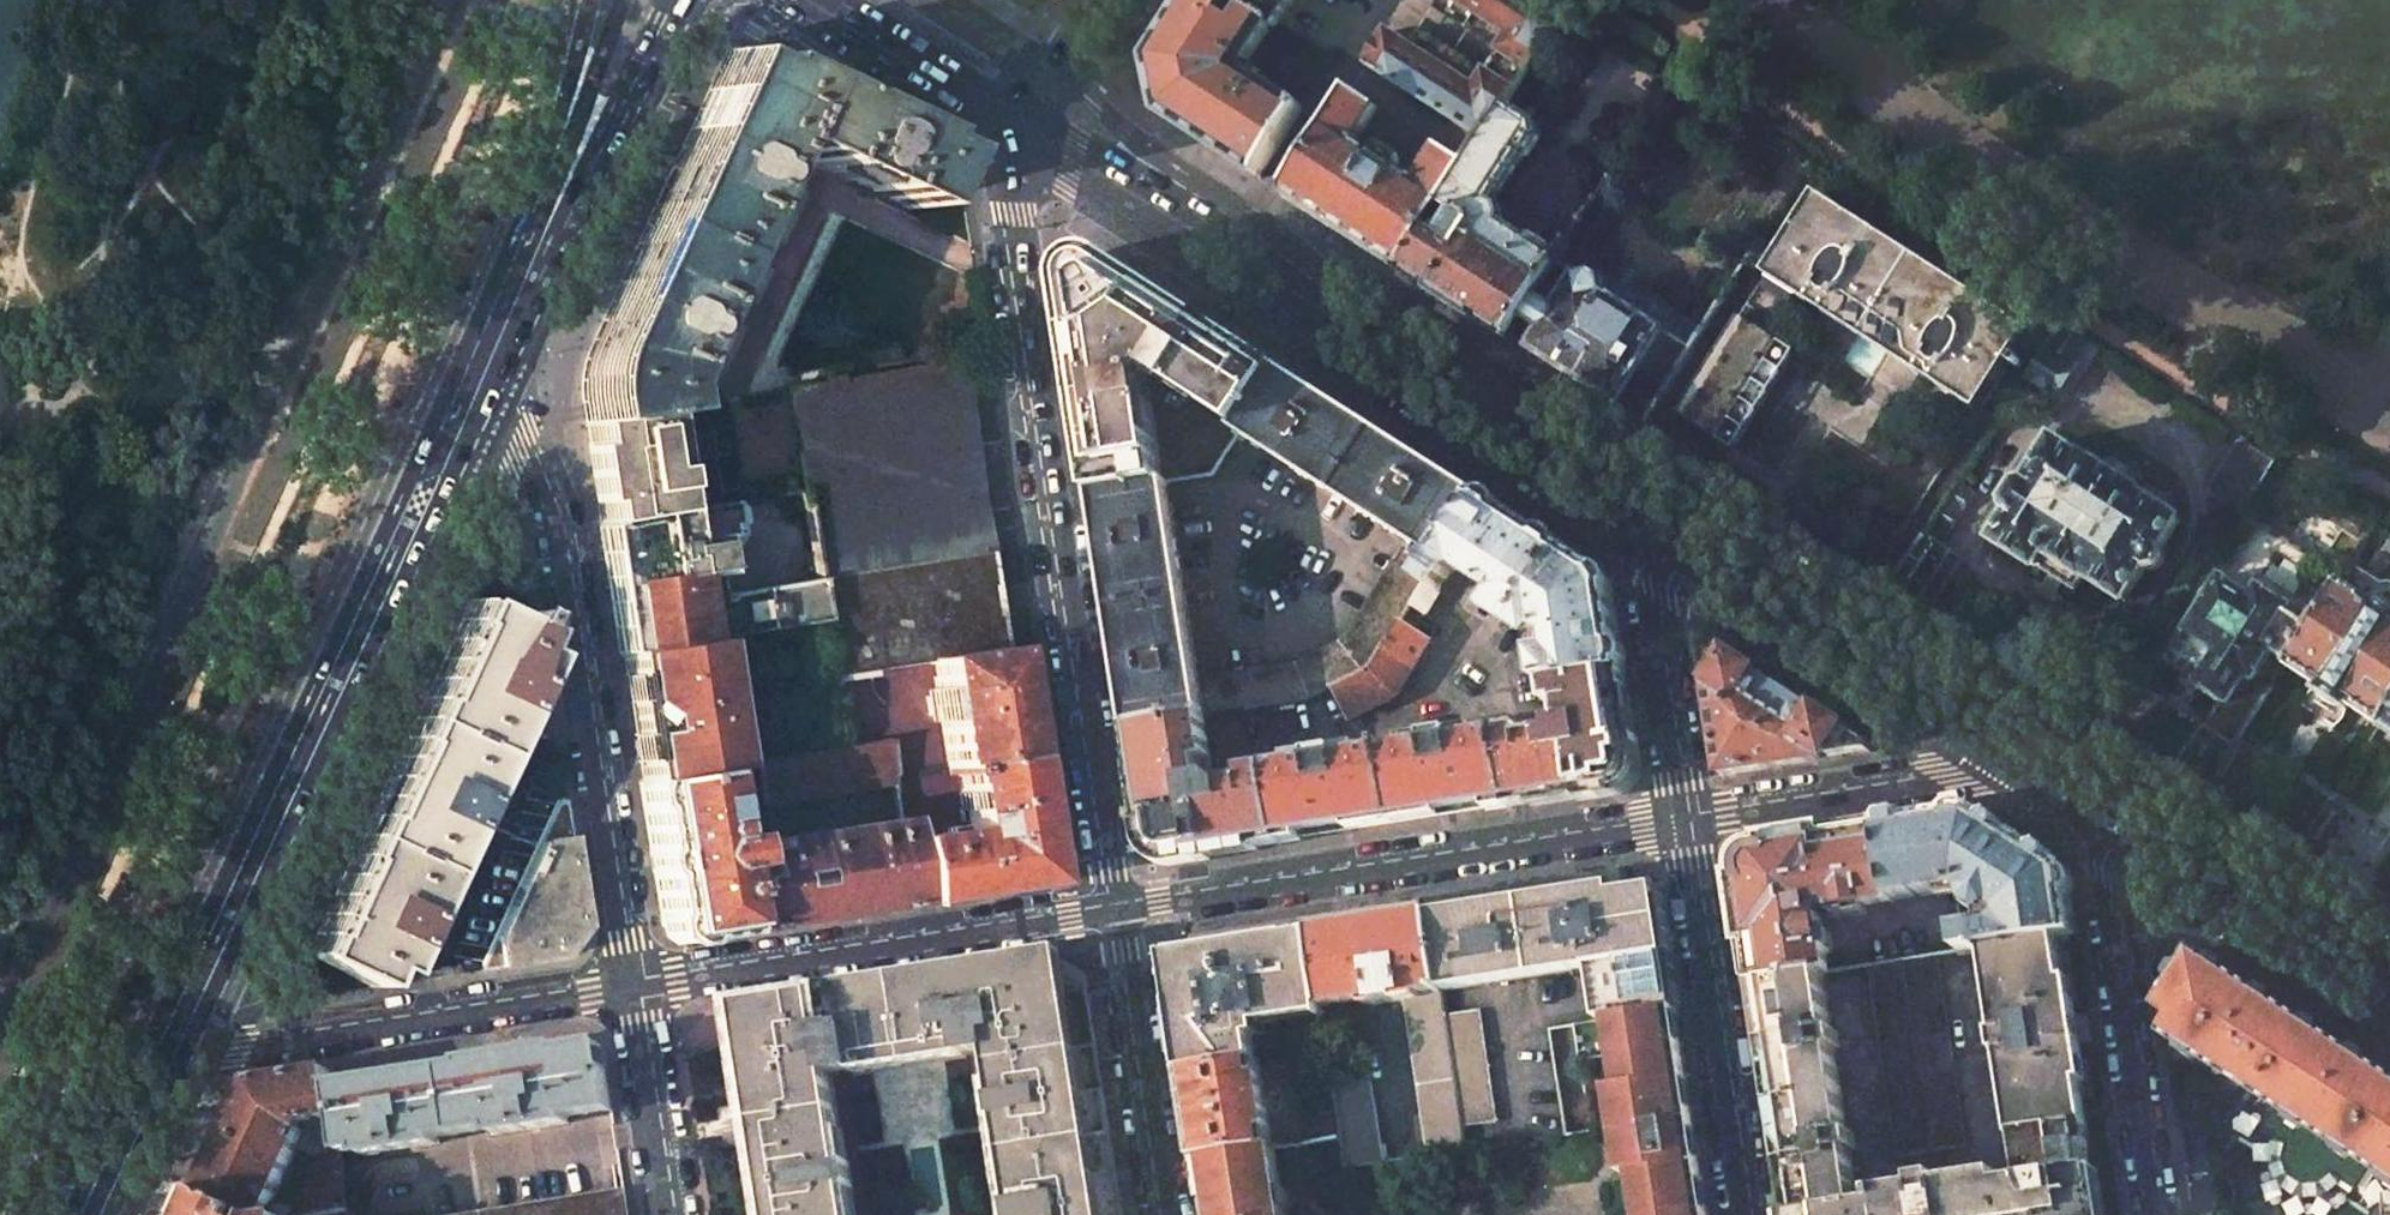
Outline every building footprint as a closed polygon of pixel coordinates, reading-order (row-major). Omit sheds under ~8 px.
[(1233,0),(1188,0),(1151,57),(1164,117),(1258,177),(1262,174),(1303,110),(1300,107),(1302,105),(1298,102),(1296,105),(1254,78),(1259,71),(1247,64),(1271,26),(1247,9),(1235,1),(1233,0)] [(1247,9),(1271,26),(1275,29),(1276,27),(1294,0),(1253,0),(1247,9)] [(1531,0),(1458,0),(1509,33),(1473,88),(1385,32),(1364,65),(1456,125),(1484,143),(1510,105),(1562,21),(1531,0)] [(725,54),(589,349),(589,352),(584,368),(582,380),(582,401),(586,424),(660,412),(656,388),(658,380),(661,373),(766,144),(876,195),(907,210),(928,164),(922,161),(928,147),(909,139),(912,132),(908,130),(905,137),(865,118),(868,112),(749,57),(745,64),(725,54)] [(1379,109),(1349,89),(1327,123),(1283,192),(1402,269),(1484,143),(1456,125),(1417,184),(1401,174),(1402,173),(1398,170),(1401,166),(1396,162),(1394,166),(1391,164),(1393,161),(1388,157),(1386,161),(1379,157),(1377,159),(1356,145),(1379,109)] [(1540,123),(1510,105),(1484,143),(1402,269),(1499,330),(1508,336),(1520,316),(1537,290),(1558,258),(1550,253),(1542,248),(1545,244),(1544,235),(1496,206),(1527,158),(1529,160),(1542,140),(1540,123)] [(2026,335),(1814,200),(1723,342),(1678,417),(1731,450),(1740,435),(1792,350),(1770,336),(1796,296),(1834,321),(1862,339),(1901,364),(1928,382),(1977,412),(2026,335)] [(1703,329),(1587,254),(1574,273),(1573,273),(1555,302),(1537,290),(1520,316),(1508,336),(1526,347),(1644,424),(1703,329)] [(1083,284),(1060,287),(1092,494),(1169,482),(1152,376),(1158,372),(1246,429),(1281,369),(1106,257),(1094,277),(1083,284)] [(2091,344),(2061,324),(2027,378),(2056,397),(2080,360),(2091,344)] [(824,382),(788,388),(804,489),(819,579),(819,580),(989,552),(991,551),(961,361),(841,380),(840,376),(824,378),(823,378),(824,382)] [(1169,482),(1092,494),(1094,507),(1128,727),(1205,715),(1205,717),(1259,708),(1306,700),(1335,686),(1371,669),(1400,623),(1412,605),(1425,585),(1479,495),(1281,369),(1246,429),(1244,433),(1409,541),(1353,630),(1341,642),(1297,664),(1200,679),(1178,525),(1174,496),(1172,481),(1169,482)] [(660,412),(586,424),(601,525),(601,523),(674,512),(663,436),(660,412)] [(2169,493),(2165,494),(2142,480),(2141,472),(2115,457),(2107,459),(2102,467),(2097,464),(2096,466),(2055,441),(2026,484),(2025,483),(2019,485),(2007,504),(2009,511),(2012,513),(1994,541),(2036,568),(2037,566),(2048,574),(2042,583),(2041,583),(2036,579),(2034,581),(2034,588),(2038,593),(2049,600),(2056,602),(2061,599),(2063,596),(2057,592),(2057,590),(2062,582),(2075,591),(2085,575),(2125,602),(2146,572),(2159,569),(2165,559),(2163,550),(2162,549),(2181,521),(2166,511),(2172,502),(2173,498),(2169,492),(2169,493)] [(2273,461),(2245,442),(2234,459),(2211,494),(2240,513),(2273,461)] [(1974,493),(1959,484),(1896,583),(1920,599),(1950,552),(1932,541),(1940,529),(1947,534),(1974,493)] [(1466,575),(1500,597),(1490,611),(1514,627),(1566,549),(1480,494),(1479,495),(1425,585),(1438,594),(1439,593),(1440,594),(1450,600),(1466,575)] [(601,523),(601,525),(622,655),(710,640),(825,620),(819,580),(819,579),(727,593),(723,598),(718,599),(711,547),(730,544),(737,535),(732,501),(722,503),(722,504),(674,512),(601,523)] [(2259,587),(2312,621),(2337,581),(2338,582),(2341,577),(2340,576),(2240,513),(2182,602),(2198,613),(2221,577),(2253,597),(2259,587)] [(1624,671),(1610,578),(1566,549),(1514,627),(1521,631),(1527,621),(1551,637),(1554,653),(1537,655),(1542,684),(1547,684),(1624,671)] [(989,552),(819,580),(825,620),(835,676),(932,661),(937,696),(926,698),(929,716),(940,714),(948,766),(949,766),(950,775),(959,774),(964,809),(959,810),(961,821),(966,820),(967,828),(904,838),(914,902),(1042,882),(1028,796),(1010,688),(1006,663),(999,615),(994,585),(989,552)] [(2389,708),(2389,583),(2381,582),(2350,563),(2341,577),(2338,582),(2337,581),(2312,621),(2313,622),(2288,661),(2320,681),(2315,689),(2346,709),(2351,703),(2381,722),(2389,708)] [(2198,613),(2166,663),(2224,699),(2194,747),(2191,746),(2179,765),(2208,784),(2210,785),(2238,740),(2237,739),(2244,728),(2269,688),(2256,679),(2274,652),(2287,661),(2288,661),(2313,622),(2312,621),(2259,587),(2253,597),(2221,577),(2198,613)] [(1425,585),(1412,605),(1427,616),(1440,594),(1439,593),(1438,594),(1425,585)] [(515,621),(473,601),(309,958),(373,987),(381,968),(394,974),(488,766),(541,652),(528,649),(537,631),(528,626),(531,616),(526,615),(521,612),(515,621)] [(1371,669),(1335,686),(1349,719),(1396,697),(1430,642),(1400,623),(1371,669)] [(710,640),(622,655),(642,782),(731,769),(710,640)] [(1872,746),(1706,640),(1700,644),(1720,776),(1870,752),(1872,746)] [(1510,731),(1498,732),(1510,800),(1520,798),(1531,796),(1532,805),(1616,792),(1638,762),(1624,671),(1547,684),(1555,732),(1524,737),(1523,729),(1510,731)] [(2381,722),(2379,725),(2389,732),(2389,708),(2381,722)] [(1205,715),(1128,727),(1145,839),(1176,861),(1260,847),(1258,839),(1268,837),(1278,836),(1269,769),(1258,770),(1245,772),(1247,781),(1216,785),(1205,717),(1205,715)] [(1314,762),(1269,769),(1278,836),(1510,800),(1498,732),(1459,739),(1454,739),(1454,733),(1427,737),(1428,743),(1405,747),(1403,735),(1362,742),(1363,755),(1340,758),(1339,751),(1313,755),(1314,762)] [(846,750),(757,765),(764,803),(765,805),(896,785),(895,779),(897,779),(891,739),(846,747),(846,750)] [(2210,785),(2228,796),(2253,758),(2251,748),(2238,740),(2210,785)] [(642,782),(640,782),(661,914),(660,915),(662,926),(682,940),(735,931),(729,890),(725,866),(727,865),(729,863),(739,861),(736,844),(726,846),(724,838),(734,836),(731,819),(719,821),(711,772),(642,782)] [(557,799),(480,966),(479,970),(561,957),(583,926),(564,800),(561,800),(557,799)] [(2349,811),(2332,800),(2303,844),(2320,856),(2324,854),(2327,853),(2349,816),(2350,814),(2349,811)] [(1975,811),(1880,825),(1880,827),(1892,902),(1893,901),(1893,900),(1950,891),(1952,905),(1958,905),(1962,931),(1956,932),(1959,949),(1956,950),(1957,952),(2057,936),(2076,933),(2069,884),(2066,869),(1975,811)] [(914,902),(904,838),(901,820),(811,834),(824,917),(914,902)] [(1880,825),(1871,826),(1883,903),(1892,902),(1880,827),(1880,825)] [(1870,827),(1748,844),(1733,865),(1753,986),(1822,972),(1829,971),(1820,916),(1817,913),(1814,914),(1813,906),(1833,903),(1835,911),(1881,903),(1883,903),(1871,826),(1870,827)] [(770,848),(754,850),(753,850),(757,875),(744,877),(746,888),(729,890),(735,931),(824,917),(811,834),(768,841),(770,848)] [(1544,896),(1430,914),(1442,990),(1591,968),(1597,1011),(1599,1020),(1609,1019),(1676,1009),(1674,998),(1657,886),(1632,890),(1631,883),(1557,894),(1544,896)] [(1430,914),(1310,932),(1323,1006),(1356,1001),(1369,999),(1370,1005),(1379,1004),(1378,1001),(1397,998),(1397,1001),(1406,1000),(1429,1155),(1456,1151),(1464,1150),(1466,1150),(1462,1126),(1446,1015),(1442,990),(1430,914)] [(1310,932),(1173,954),(1180,1001),(1172,1002),(1182,1071),(1256,1060),(1252,1036),(1265,1034),(1262,1015),(1320,1007),(1323,1006),(1310,932)] [(1993,1033),(1996,1054),(2000,1054),(2014,1138),(2017,1138),(2087,1125),(2084,1107),(2080,1080),(2076,1081),(2071,1048),(2066,1015),(2065,1010),(2060,982),(2065,981),(2057,936),(1957,952),(1958,955),(1973,953),(1974,951),(1977,950),(1979,963),(1985,962),(1995,1032),(1993,1033)] [(2320,1183),(2322,1183),(2327,1179),(2331,1175),(2341,1181),(2357,1191),(2365,1178),(2371,1170),(2384,1179),(2389,1182),(2389,1077),(2378,1069),(2281,1007),(2200,955),(2194,951),(2159,1005),(2177,1016),(2164,1037),(2213,1068),(2275,1109),(2261,1129),(2286,1146),(2285,1148),(2283,1154),(2282,1160),(2284,1169),(2284,1170),(2287,1175),(2291,1179),(2300,1185),(2310,1186),(2316,1185),(2320,1183)] [(1087,992),(1059,996),(1053,955),(737,1005),(770,1214),(852,1214),(829,1073),(853,1070),(853,1073),(873,1070),(945,1059),(963,1056),(962,1052),(986,1048),(1012,1214),(1122,1214),(1087,992)] [(1936,955),(1902,960),(1930,1152),(1964,1147),(1936,955)] [(1902,960),(1868,964),(1895,1157),(1930,1152),(1902,960)] [(1753,986),(1756,1009),(1763,1008),(1771,1058),(1764,1059),(1778,1147),(1785,1145),(1793,1195),(1786,1196),(1789,1214),(2101,1214),(2087,1125),(2017,1138),(2026,1184),(2004,1187),(2002,1177),(1941,1186),(1940,1180),(1918,1183),(1919,1189),(1876,1195),(1878,1205),(1860,1208),(1851,1151),(1857,1150),(1854,1133),(1848,1134),(1835,1050),(1841,1049),(1838,1032),(1832,1033),(1822,972),(1753,986)] [(1676,1009),(1609,1019),(1615,1054),(1620,1089),(1610,1090),(1617,1137),(1624,1175),(1634,1173),(1640,1214),(1709,1214),(1676,1009)] [(1479,1011),(1446,1015),(1462,1126),(1472,1125),(1473,1126),(1496,1121),(1479,1011)] [(592,1046),(495,1061),(494,1055),(472,1059),(473,1065),(393,1077),(393,1071),(367,1075),(367,1081),(332,1087),(342,1152),(371,1147),(372,1153),(435,1143),(434,1137),(493,1128),(494,1134),(568,1123),(567,1117),(612,1110),(604,1057),(600,1050),(595,1047),(592,1046)] [(1326,1049),(1295,1054),(1308,1142),(1340,1136),(1329,1062),(1326,1049)] [(1366,1057),(1329,1062),(1340,1136),(1345,1168),(1382,1163),(1366,1057)] [(1256,1060),(1182,1071),(1196,1159),(1273,1147),(1259,1061),(1259,1060),(1256,1060)] [(342,1152),(332,1087),(330,1069),(251,1082),(200,1193),(249,1214),(309,1214),(351,1209),(350,1202),(342,1152)] [(1273,1147),(1196,1159),(1202,1193),(1277,1180),(1278,1180),(1273,1147)] [(1458,1161),(1473,1159),(1472,1149),(1466,1150),(1464,1150),(1456,1151),(1458,1161)] [(1202,1193),(1205,1214),(1283,1214),(1281,1200),(1278,1180),(1277,1180),(1202,1193)] [(1378,1205),(1375,1187),(1357,1189),(1378,1205)] [(464,1214),(628,1214),(624,1189),(464,1214)] [(190,1214),(249,1214),(200,1193),(190,1214)] [(1464,1214),(1466,1214),(1464,1203),(1449,1205),(1464,1214)]
